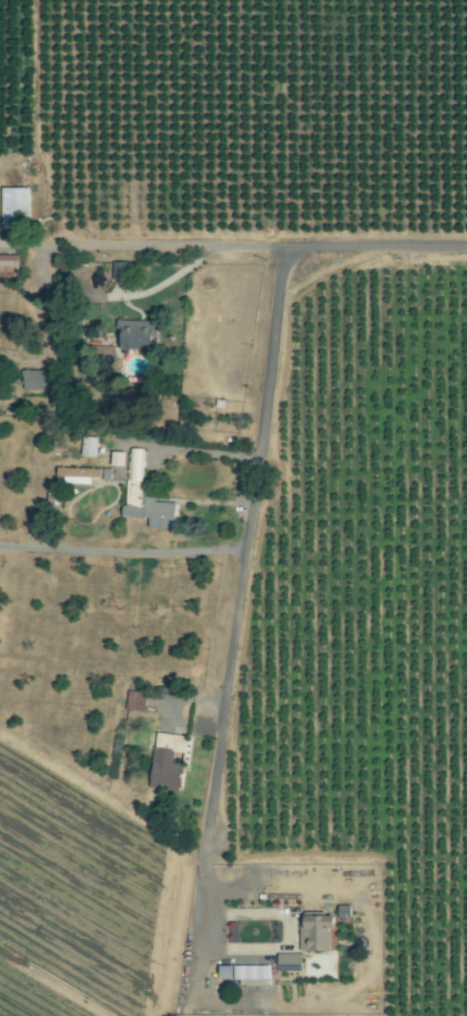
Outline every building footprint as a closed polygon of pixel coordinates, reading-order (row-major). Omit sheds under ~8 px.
[(30,187),(3,187),(2,228),(21,228),(21,219),(30,219),(30,187)] [(19,277),(19,254),(0,254),(0,277),(19,277)] [(123,351),(157,350),(155,320),(122,322),(123,351)] [(23,390),(46,390),(46,369),(23,370),(23,390)] [(82,456),(97,456),(98,437),(83,437),(82,456)] [(143,449),(127,448),(126,517),(149,517),(149,528),(176,528),(176,502),(154,502),(154,481),(143,481),(143,449)] [(125,466),(125,452),(112,451),(112,465),(125,466)] [(60,467),(60,484),(92,484),(92,479),(111,479),(111,471),(124,471),(124,468),(60,467)] [(151,788),(180,791),(183,764),(173,763),(174,752),(186,753),(188,736),(157,733),(151,788)] [(301,952),(331,951),(331,931),(337,931),(337,915),(300,916),(301,952)] [(303,972),(303,954),(279,953),(278,972),(303,972)] [(270,965),(221,965),(221,979),(270,979),(270,965)]
